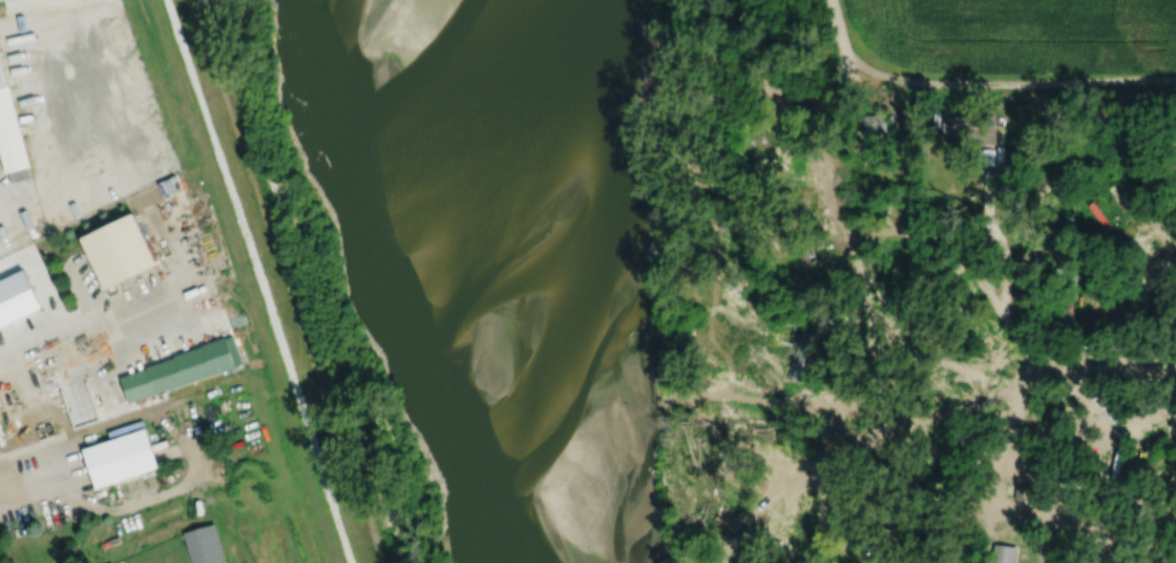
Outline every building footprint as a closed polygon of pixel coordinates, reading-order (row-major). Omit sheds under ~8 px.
[(6,170),(31,163),(0,46),(0,148),(6,170)] [(818,123),(818,106),(805,106),(805,123),(818,123)] [(994,142),(994,113),(966,113),(966,142),(994,142)] [(81,234),(106,288),(158,262),(134,209),(81,234)] [(895,285),(887,252),(864,258),(872,291),(895,285)] [(121,376),(129,401),(237,365),(244,361),(234,333),(227,336),(227,335),(203,343),(203,344),(175,354),(175,355),(147,365),(147,366),(121,376)] [(75,401),(81,416),(95,411),(91,395),(75,401)] [(83,447),(97,487),(160,466),(146,426),(83,447)] [(194,562),(223,562),(227,562),(215,522),(184,532),(194,562)] [(992,544),(990,562),(1015,562),(1016,546),(992,544)]
